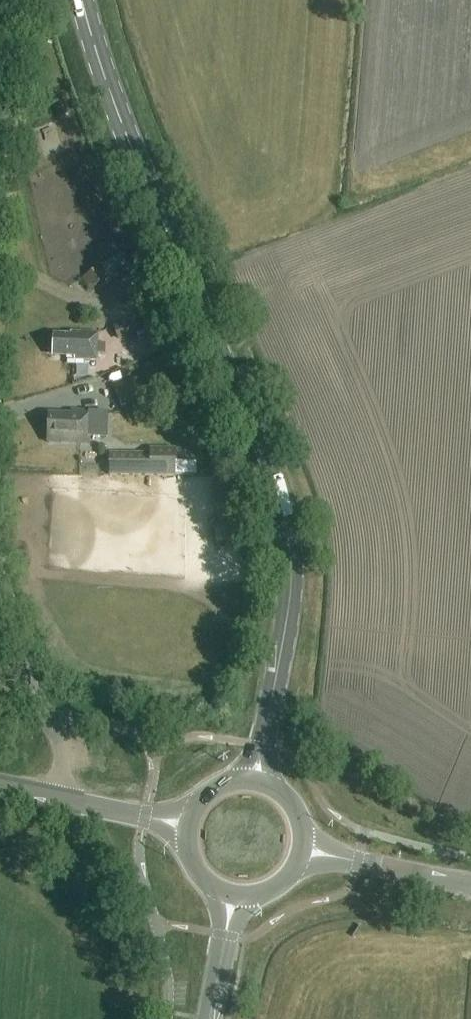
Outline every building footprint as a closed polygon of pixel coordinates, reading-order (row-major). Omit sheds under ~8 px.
[(100,265),(104,272),(125,258),(121,252),(100,265)] [(83,277),(91,290),(107,280),(99,267),(83,277)] [(98,335),(70,334),(70,338),(54,337),(52,355),(74,356),(74,360),(96,362),(98,335)] [(47,443),(89,445),(90,413),(71,412),(70,416),(48,415),(47,443)] [(149,462),(109,461),(109,476),(174,477),(174,450),(149,450),(149,462)]
